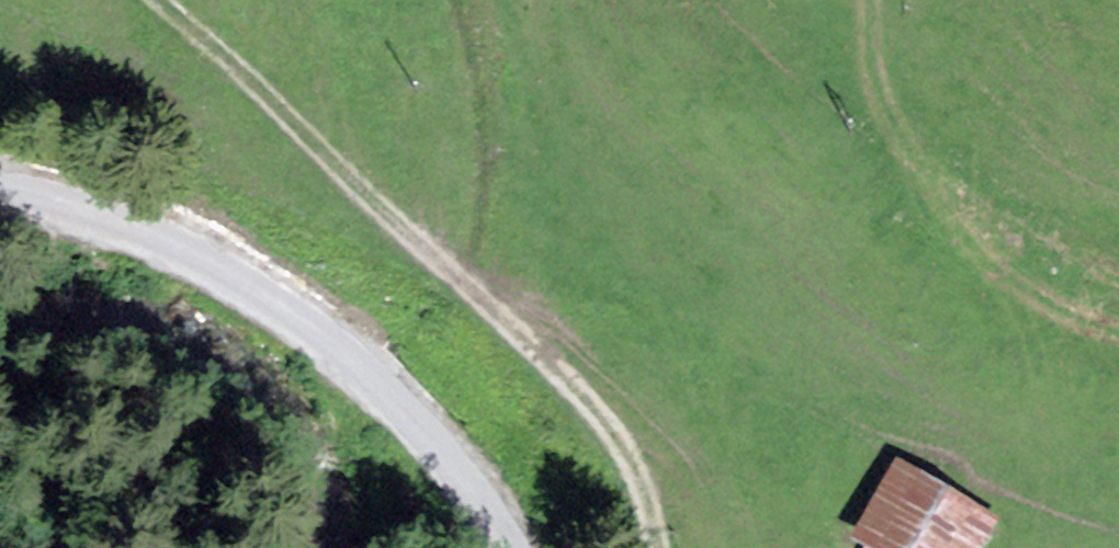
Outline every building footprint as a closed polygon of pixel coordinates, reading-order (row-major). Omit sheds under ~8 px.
[(903,466),(861,533),(875,542),(871,547),(977,547),(993,522),(903,466)]
